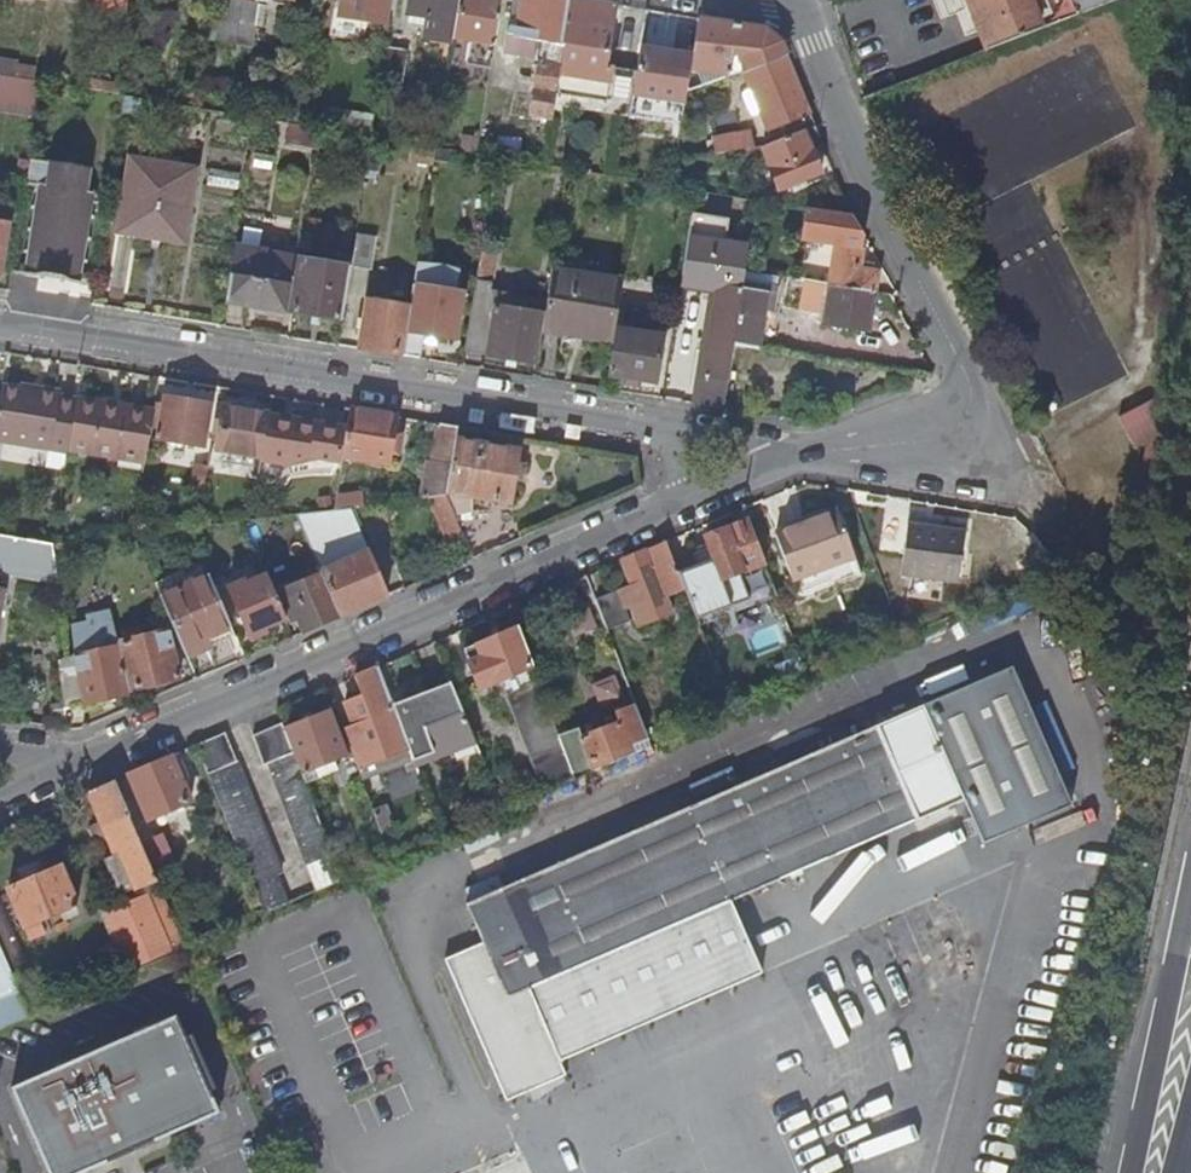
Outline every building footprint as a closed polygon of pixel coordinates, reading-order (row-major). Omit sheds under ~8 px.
[(387,25),(391,0),(338,0),(337,4),(344,5),(342,17),(387,25)] [(456,42),(457,38),(459,22),(454,21),(458,0),(414,0),(412,13),(431,16),(428,37),(456,42)] [(459,22),(457,38),(499,45),(506,0),(463,0),(459,22)] [(569,0),(516,0),(509,42),(516,43),(516,45),(521,46),(520,53),(534,55),(536,40),(545,42),(534,115),(555,118),(558,93),(566,46),(563,44),(569,0)] [(586,0),(569,0),(563,44),(566,46),(558,93),(633,105),(639,71),(608,66),(618,5),(586,0)] [(943,14),(961,8),(958,0),(938,0),(943,14)] [(1120,0),(973,0),(991,50),(1120,0)] [(243,24),(256,26),(260,5),(248,3),(243,24)] [(269,7),(260,5),(256,26),(265,28),(269,7)] [(658,12),(649,10),(639,71),(633,105),(631,117),(684,126),(689,92),(693,69),(695,55),(665,50),(671,14),(658,12)] [(770,30),(701,19),(695,55),(693,69),(731,76),(744,71),(788,54),(784,43),(770,30)] [(405,50),(387,47),(381,83),(399,87),(405,50)] [(788,54),(744,71),(759,107),(752,110),(755,117),(762,114),(770,133),(813,115),(788,54)] [(36,82),(38,69),(20,66),(20,64),(0,61),(0,76),(36,82)] [(324,128),(307,125),(293,123),(289,144),(321,149),(324,128)] [(818,126),(766,148),(783,189),(824,172),(815,149),(826,145),(818,126)] [(716,138),(719,155),(758,148),(754,131),(716,138)] [(437,148),(408,144),(406,156),(413,157),(412,160),(435,163),(437,148)] [(119,232),(165,239),(177,165),(131,158),(119,232)] [(50,162),(31,159),(27,186),(42,188),(39,207),(33,206),(33,210),(38,210),(35,230),(29,229),(28,233),(34,234),(32,251),(25,250),(25,254),(31,255),(28,276),(43,279),(42,282),(46,282),(46,279),(54,280),(62,282),(61,285),(65,285),(65,282),(79,284),(83,262),(89,263),(90,260),(83,259),(86,239),(92,240),(93,236),(87,236),(90,217),(96,218),(96,215),(90,214),(93,195),(98,196),(99,193),(88,191),(92,166),(51,160),(50,162)] [(198,169),(177,165),(165,239),(187,242),(198,169)] [(836,268),(834,284),(878,292),(881,272),(876,271),(862,269),(864,261),(868,237),(855,215),(808,207),(803,239),(840,245),(836,268)] [(747,281),(749,270),(752,248),(727,243),(731,220),(695,214),(683,286),(708,290),(709,284),(721,286),(706,375),(731,379),(737,342),(747,281)] [(0,222),(0,272),(1,272),(9,223),(0,222)] [(537,363),(543,329),(547,308),(540,307),(539,314),(499,307),(494,281),(497,263),(503,264),(509,234),(487,231),(481,261),(478,280),(466,351),(537,363)] [(376,237),(356,234),(351,266),(371,269),(376,237)] [(295,258),(237,249),(228,303),(287,312),(295,258)] [(294,312),(343,320),(351,266),(303,259),(294,312)] [(466,277),(478,280),(481,261),(469,259),(466,277)] [(878,264),(864,261),(862,269),(876,271),(878,264)] [(834,284),(836,268),(827,266),(825,283),(834,284)] [(624,281),(553,269),(547,308),(543,329),(615,340),(624,281)] [(747,281),(777,287),(779,275),(749,270),(747,281)] [(425,279),(417,278),(412,308),(408,332),(458,340),(466,293),(424,286),(425,279)] [(747,281),(737,342),(761,346),(767,310),(774,311),(778,287),(777,287),(747,281)] [(655,325),(676,329),(683,286),(670,284),(666,306),(659,304),(655,325)] [(872,331),(878,292),(834,284),(828,323),(872,331)] [(404,356),(408,332),(412,308),(369,300),(361,349),(404,356)] [(1121,384),(1110,334),(1079,340),(1076,324),(1034,334),(1048,400),(1121,384)] [(664,337),(619,329),(611,375),(656,383),(664,337)] [(706,375),(701,404),(726,408),(731,379),(706,375)] [(24,384),(23,389),(40,392),(40,387),(24,384)] [(79,401),(79,399),(40,392),(23,389),(3,385),(0,405),(0,441),(70,452),(71,448),(79,401)] [(157,404),(155,414),(153,428),(163,430),(161,440),(205,447),(212,404),(167,397),(166,406),(157,404)] [(1123,412),(1137,443),(1167,430),(1153,399),(1123,412)] [(148,460),(153,428),(155,414),(126,409),(125,415),(103,411),(104,405),(79,401),(71,448),(148,460)] [(125,415),(126,409),(104,405),(103,411),(125,415)] [(271,415),(219,406),(215,434),(221,435),(219,450),(235,452),(233,464),(246,466),(248,454),(262,457),(264,457),(265,452),(270,422),(271,415)] [(349,433),(345,457),(392,464),(400,417),(353,410),(349,433)] [(345,457),(349,433),(316,429),(318,421),(271,415),(270,422),(265,452),(264,457),(292,462),(319,459),(342,463),(343,457),(345,457)] [(448,494),(448,492),(457,440),(459,427),(441,424),(435,463),(429,462),(423,497),(448,494)] [(521,451),(457,440),(448,492),(512,503),(521,451)] [(192,488),(206,490),(209,467),(196,465),(192,488)] [(347,496),(339,495),(336,508),(349,507),(347,496)] [(369,552),(350,507),(349,507),(336,508),(299,514),(324,572),(369,552)] [(793,577),(855,554),(838,510),(777,535),(793,577)] [(767,563),(751,520),(709,536),(713,548),(698,554),(702,565),(680,572),(681,575),(687,589),(698,619),(752,599),(747,585),(772,576),(767,563)] [(903,572),(959,581),(967,531),(910,523),(903,572)] [(55,544),(0,535),(0,573),(60,583),(57,558),(55,544)] [(687,589),(681,575),(680,572),(669,541),(626,559),(635,582),(598,598),(610,630),(636,620),(631,607),(637,605),(644,624),(677,611),(671,596),(687,589)] [(67,543),(55,544),(57,558),(69,557),(67,543)] [(324,572),(325,574),(343,616),(389,596),(369,552),(324,572)] [(835,584),(862,574),(855,554),(793,577),(798,591),(833,579),(835,584)] [(343,616),(325,574),(311,580),(308,574),(281,585),(284,592),(281,593),(291,618),(298,615),(306,633),(343,616)] [(190,658),(237,637),(211,575),(163,596),(190,658)] [(252,635),(288,619),(270,577),(250,586),(248,581),(232,588),(252,635)] [(590,605),(569,614),(578,635),(599,626),(590,605)] [(481,689),(533,666),(518,626),(478,644),(483,657),(471,661),(481,689)] [(170,631),(120,643),(121,647),(131,690),(181,677),(170,631)] [(131,694),(131,690),(121,647),(68,660),(61,661),(66,711),(131,694)] [(362,774),(413,756),(396,711),(379,666),(357,676),(365,696),(347,702),(356,726),(346,730),(362,774)] [(482,942),(493,968),(507,1000),(706,913),(736,900),(962,804),(986,846),(1075,807),(1014,669),(468,910),(482,942)] [(577,779),(574,773),(560,735),(539,681),(508,694),(545,793),(577,779)] [(324,691),(328,700),(334,697),(330,688),(324,691)] [(396,711),(413,756),(417,767),(474,746),(452,689),(396,711)] [(630,747),(651,739),(639,707),(618,715),(621,723),(585,737),(582,728),(560,735),(574,773),(595,765),(597,770),(633,754),(630,747)] [(332,711),(288,729),(307,782),(340,769),(336,760),(349,755),(332,711)] [(288,729),(285,723),(256,734),(267,763),(272,761),(320,891),(343,880),(335,858),(307,782),(288,729)] [(226,733),(197,746),(267,914),(289,904),(276,876),(283,872),(226,733)] [(173,757),(130,775),(150,821),(193,802),(173,757)] [(143,846),(142,844),(115,782),(89,793),(103,825),(91,831),(96,842),(108,837),(116,856),(106,860),(122,897),(151,884),(154,891),(161,887),(157,877),(152,866),(134,874),(125,853),(143,846)] [(163,835),(142,844),(143,846),(152,866),(157,877),(177,867),(163,835)] [(134,874),(152,866),(143,846),(125,853),(134,874)] [(347,853),(335,858),(343,880),(355,875),(347,853)] [(28,928),(81,904),(63,867),(11,891),(28,928)] [(174,954),(188,948),(161,887),(154,891),(155,894),(105,916),(128,968),(171,949),(174,954)] [(768,977),(736,900),(507,1000),(493,968),(481,974),(470,947),(439,959),(503,1108),(564,1083),(557,1069),(768,977)] [(481,974),(493,968),(482,942),(470,947),(481,974)] [(32,1015),(20,989),(0,998),(0,1029),(32,1015)] [(179,1021),(20,1089),(48,1153),(207,1084),(179,1021)]
